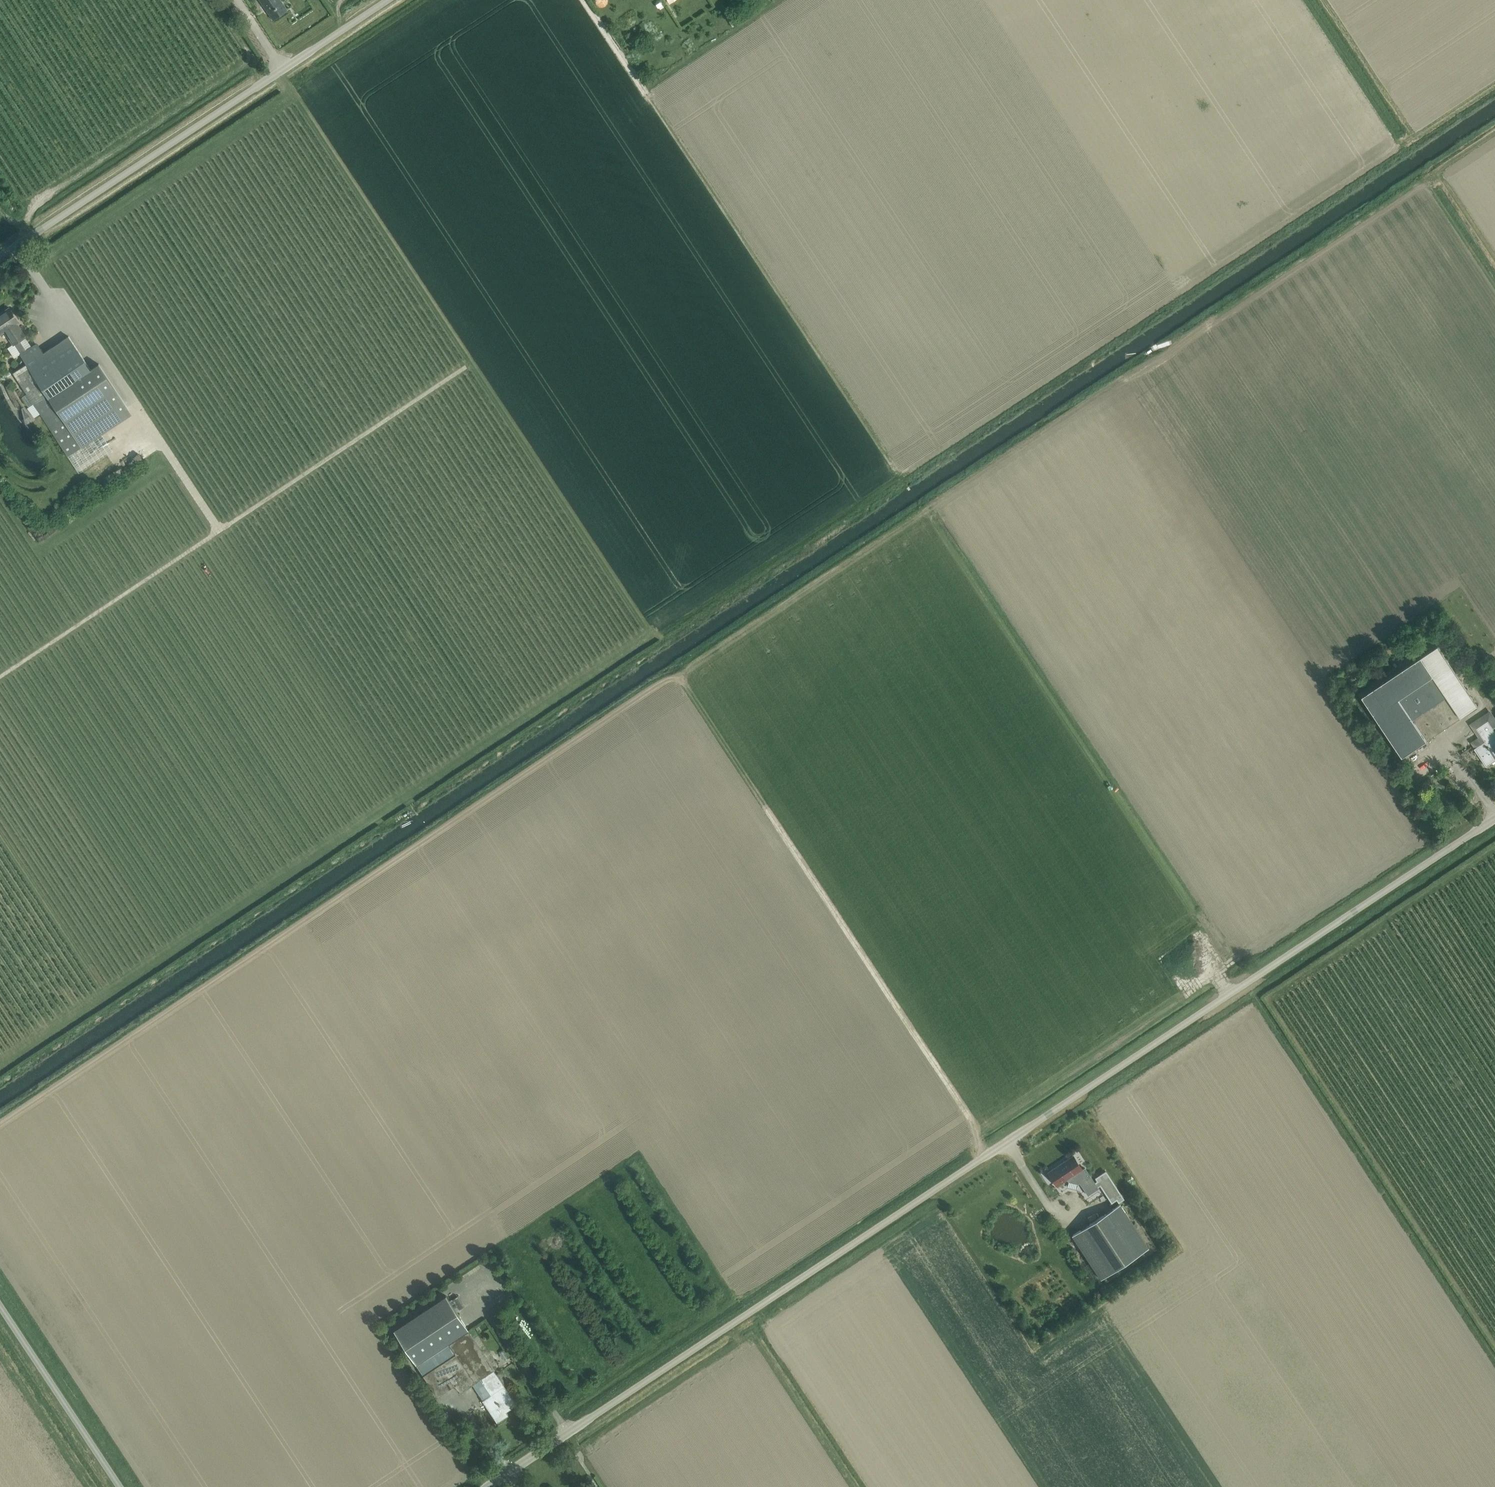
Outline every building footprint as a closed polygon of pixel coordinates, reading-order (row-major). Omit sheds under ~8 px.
[(286,9),(280,0),(260,0),(273,19),(286,9)] [(19,340),(25,336),(16,323),(18,321),(9,308),(0,314),(0,333),(5,330),(13,344),(14,343),(19,340)] [(20,354),(26,364),(48,397),(90,369),(68,336),(43,352),(41,348),(32,354),(29,348),(26,350),(19,340),(14,343),(21,353),(20,354)] [(81,447),(65,422),(48,397),(26,364),(13,372),(51,431),(68,456),(81,447)] [(48,397),(65,422),(115,389),(99,364),(90,369),(48,397)] [(12,392),(18,389),(9,370),(3,373),(12,392)] [(65,422),(81,447),(132,414),(115,389),(65,422)] [(1438,645),(1373,688),(1362,695),(1402,756),(1478,705),(1438,645)] [(1486,766),(1494,760),(1494,731),(1488,721),(1476,728),(1485,741),(1474,748),(1486,766)] [(1050,1171),(1050,1172),(1059,1184),(1067,1179),(1069,1181),(1077,1183),(1079,1182),(1088,1195),(1098,1188),(1097,1187),(1095,1184),(1085,1168),(1082,1170),(1081,1168),(1080,1169),(1072,1157),(1050,1171)] [(1095,1184),(1097,1187),(1100,1185),(1112,1203),(1117,1200),(1120,1203),(1124,1200),(1122,1197),(1106,1172),(1096,1179),(1098,1182),(1095,1184)] [(1072,1235),(1088,1260),(1100,1278),(1148,1247),(1119,1204),(1072,1235)] [(459,1286),(464,1283),(458,1274),(453,1277),(459,1286)] [(452,1289),(458,1286),(452,1276),(446,1278),(452,1289)] [(393,1330),(416,1364),(469,1329),(446,1295),(393,1330)] [(469,1329),(416,1364),(437,1396),(454,1384),(459,1392),(479,1378),(493,1369),(494,1369),(469,1329)] [(516,1404),(493,1369),(479,1378),(491,1395),(493,1393),(495,1397),(485,1404),(496,1422),(508,1415),(506,1412),(516,1404)]
